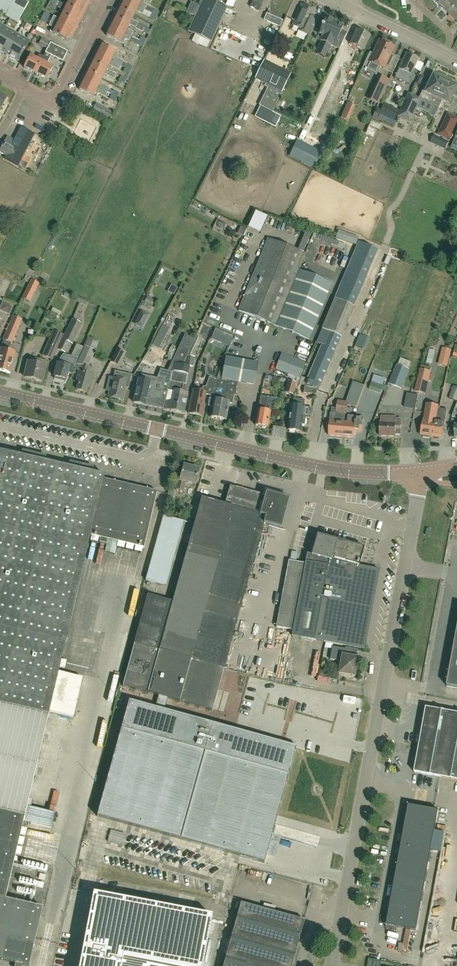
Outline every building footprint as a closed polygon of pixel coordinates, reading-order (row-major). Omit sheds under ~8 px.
[(0,1),(0,11),(6,14),(6,16),(18,23),(25,10),(30,0),(1,0),(0,1)] [(85,4),(77,0),(64,0),(61,5),(80,14),(85,4)] [(131,0),(125,0),(122,7),(140,17),(145,7),(131,0)] [(196,35),(192,42),(206,48),(210,41),(212,42),(228,7),(225,6),(213,0),(202,0),(188,31),(196,35)] [(456,6),(456,2),(455,0),(444,0),(439,6),(449,15),(456,6)] [(318,19),(314,17),(316,11),(309,7),(302,4),(294,21),(292,25),(299,28),(298,31),(310,36),(318,19)] [(80,14),(61,5),(56,15),(75,24),(80,14)] [(140,17),(122,7),(117,17),(135,26),(140,17)] [(75,24),(56,15),(51,25),(69,34),(75,24)] [(135,26),(117,17),(112,26),(130,36),(135,26)] [(341,31),(343,27),(334,23),(335,22),(326,18),(318,34),(323,36),(320,42),(331,46),(339,49),(340,47),(347,34),(341,31)] [(64,45),(69,34),(51,25),(46,36),(64,45)] [(130,36),(112,26),(107,37),(125,46),(130,36)] [(17,34),(5,27),(0,35),(0,52),(1,51),(6,54),(17,34)] [(350,44),(364,50),(371,36),(357,30),(350,44)] [(30,41),(17,34),(6,54),(10,56),(9,58),(14,60),(14,59),(18,61),(30,41)] [(48,49),(51,43),(50,43),(51,43),(42,38),(38,45),(48,49)] [(123,49),(105,40),(100,50),(118,59),(123,49)] [(380,41),(374,54),(370,53),(361,71),(366,74),(371,64),(382,70),(383,67),(385,66),(387,67),(390,59),(390,57),(394,47),(380,41)] [(53,67),(47,64),(51,56),(63,62),(68,52),(51,43),(48,49),(44,57),(36,73),(47,79),(53,67)] [(347,60),(351,49),(344,47),(340,57),(347,60)] [(113,69),(118,59),(100,50),(95,60),(113,69)] [(399,69),(395,78),(410,85),(416,70),(414,69),(419,58),(406,53),(399,69)] [(36,73),(44,57),(39,54),(37,59),(30,56),(24,68),(36,73)] [(108,79),(113,69),(95,60),(90,69),(108,79)] [(272,64),(264,61),(256,80),(283,92),(291,73),(284,70),(282,73),(270,68),(272,64)] [(108,79),(90,69),(85,79),(103,88),(108,79)] [(367,99),(379,105),(390,80),(378,75),(367,99)] [(434,105),(446,79),(439,76),(438,77),(433,75),(425,92),(433,96),(430,103),(434,105)] [(103,88),(85,79),(80,89),(98,98),(103,88)] [(453,82),(446,79),(434,105),(439,107),(442,100),(449,103),(456,86),(452,84),(453,82)] [(408,94),(398,117),(410,122),(420,99),(408,94)] [(344,114),(351,116),(356,102),(349,99),(344,114)] [(111,119),(114,112),(96,103),(93,110),(111,119)] [(399,110),(384,103),(380,113),(394,120),(399,110)] [(450,139),(456,124),(456,118),(450,115),(441,135),(450,139)] [(435,135),(431,142),(446,149),(450,142),(435,135)] [(19,143),(7,137),(0,152),(18,161),(26,147),(19,143)] [(8,228),(12,219),(7,216),(2,226),(8,228)] [(252,217),(249,226),(254,228),(257,218),(252,217)] [(309,339),(333,283),(299,269),(306,254),(269,238),(239,311),(309,339)] [(325,320),(326,320),(317,342),(320,343),(322,344),(307,379),(306,378),(315,355),(311,353),(307,363),(302,377),(297,389),(304,390),(304,393),(311,393),(311,388),(319,391),(342,336),(341,336),(344,328),(351,312),(349,311),(351,307),(353,308),(372,264),(358,259),(341,299),(335,296),(325,320)] [(27,289),(22,298),(30,302),(34,293),(27,289)] [(79,303),(86,306),(88,301),(82,298),(79,303)] [(144,314),(140,325),(146,327),(150,316),(144,314)] [(10,350),(12,343),(16,334),(22,320),(14,316),(7,330),(4,339),(1,347),(2,348),(0,353),(0,370),(11,373),(16,352),(10,350)] [(72,319),(65,335),(58,349),(66,353),(70,344),(73,344),(83,324),(72,319)] [(58,349),(65,335),(54,330),(42,356),(53,360),(58,349)] [(195,357),(194,357),(202,339),(199,337),(201,333),(198,332),(187,355),(187,359),(186,359),(184,365),(174,363),(172,372),(170,382),(186,385),(190,366),(193,367),(195,357)] [(85,346),(77,364),(89,367),(96,351),(95,350),(99,341),(89,336),(85,346)] [(359,338),(354,350),(361,352),(366,340),(359,338)] [(445,346),(441,362),(450,365),(454,348),(445,346)] [(125,352),(118,348),(111,362),(118,365),(125,352)] [(302,377),(307,363),(282,353),(276,369),(300,378),(301,377),(302,377)] [(74,367),(70,366),(74,359),(68,356),(65,365),(58,363),(55,377),(55,379),(62,381),(62,379),(67,380),(68,373),(72,374),(74,367)] [(226,356),(222,379),(254,385),(258,362),(226,356)] [(46,366),(47,361),(29,357),(28,362),(25,377),(42,381),(46,366)] [(89,367),(77,364),(75,369),(79,370),(76,380),(79,381),(77,390),(86,392),(89,384),(92,384),(94,375),(88,374),(90,367),(89,367)] [(432,368),(422,365),(416,392),(425,394),(432,368)] [(391,384),(402,389),(409,370),(398,366),(391,384)] [(134,403),(164,409),(170,382),(172,372),(161,369),(157,378),(141,375),(140,379),(139,379),(138,386),(137,386),(134,403)] [(123,400),(125,387),(129,388),(132,375),(115,371),(114,377),(110,376),(108,388),(111,389),(109,396),(123,400)] [(346,422),(345,422),(345,414),(347,414),(349,402),(357,405),(364,384),(365,385),(368,375),(362,373),(358,382),(353,380),(346,401),(338,400),(337,408),(332,408),(332,413),(331,413),(330,420),(329,435),(343,437),(345,422),(346,422)] [(202,416),(206,395),(211,395),(217,380),(209,377),(205,387),(203,386),(202,391),(193,390),(189,413),(202,416)] [(370,390),(379,393),(376,400),(381,402),(386,391),(383,390),(385,381),(374,377),(370,390)] [(230,403),(227,402),(231,382),(217,380),(211,395),(209,398),(208,406),(213,407),(211,417),(226,420),(230,403)] [(296,383),(288,381),(285,393),(293,395),(296,383)] [(456,401),(456,387),(453,385),(449,398),(456,401)] [(186,393),(169,389),(166,409),(185,412),(188,397),(186,397),(186,393)] [(407,391),(402,405),(414,408),(417,399),(416,399),(418,394),(407,391)] [(271,411),(265,410),(268,397),(261,395),(255,425),(268,427),(271,411)] [(305,425),(306,417),(303,416),(304,407),(305,401),(293,399),(292,405),(291,405),(288,430),(301,432),(302,425),(305,425)] [(424,420),(421,436),(423,436),(423,437),(430,438),(430,437),(431,437),(435,421),(437,421),(439,409),(440,409),(440,407),(427,404),(424,420)] [(355,438),(357,423),(358,408),(350,407),(349,422),(346,422),(345,422),(343,437),(355,438)] [(435,421),(431,437),(434,437),(434,439),(439,439),(440,438),(442,438),(445,423),(447,410),(440,409),(439,409),(437,421),(435,421)] [(381,415),(381,422),(380,436),(396,437),(396,430),(401,431),(402,419),(397,418),(397,416),(381,415)] [(91,536),(144,548),(157,492),(104,479),(105,476),(0,451),(0,960),(9,962),(16,963),(15,965),(22,965),(23,965),(28,965),(29,965),(43,907),(41,907),(13,900),(5,899),(23,822),(51,828),(55,813),(27,807),(48,719),(49,715),(91,536)] [(184,465),(180,480),(178,480),(175,490),(183,492),(186,482),(195,484),(199,469),(184,465)] [(149,596),(125,686),(212,710),(264,523),(281,528),(288,502),(230,486),(225,505),(202,498),(174,603),(149,596)] [(162,512),(147,580),(167,584),(182,516),(162,512)] [(365,548),(318,535),(312,555),(308,554),(291,637),(365,650),(380,569),(360,566),(365,548)] [(447,686),(456,688),(456,631),(447,686)] [(355,676),(358,658),(344,655),(345,649),(333,646),(330,659),(341,661),(339,673),(355,676)] [(129,701),(97,815),(264,862),(296,747),(164,710),(167,699),(158,696),(155,708),(129,701)] [(419,749),(415,772),(456,780),(456,713),(427,707),(419,749)] [(386,914),(384,924),(416,930),(438,810),(406,804),(404,814),(407,815),(389,915),(386,914)] [(212,916),(93,894),(79,965),(202,965),(212,916)] [(297,947),(304,921),(241,904),(224,965),(295,965),(301,947),(297,947)]
